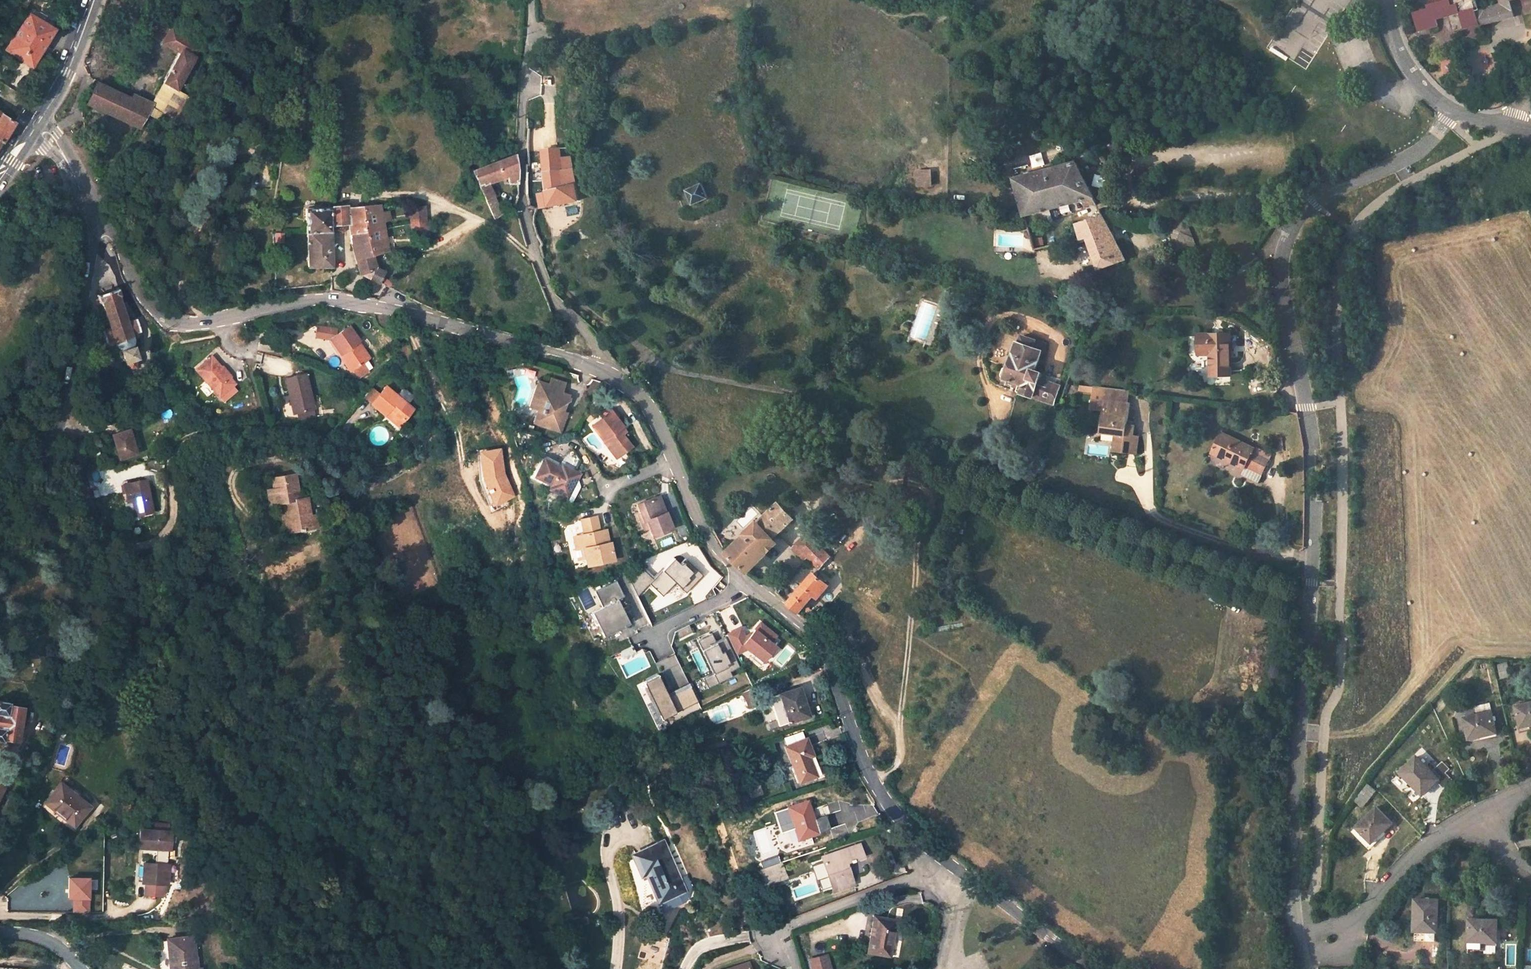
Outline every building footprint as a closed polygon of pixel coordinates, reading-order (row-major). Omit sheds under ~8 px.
[(1272,50),(1312,69),(1330,40),(1344,18),(1353,4),(1355,0),(1303,0),(1272,50)] [(1427,9),(1414,12),(1418,32),(1439,27),(1437,19),(1450,17),(1453,32),(1480,26),(1480,28),(1515,19),(1511,3),(1522,0),(1429,0),(1430,3),(1426,4),(1427,9)] [(40,52),(55,26),(30,10),(7,48),(32,64),(40,52)] [(159,22),(151,34),(180,50),(164,81),(177,88),(185,74),(192,60),(200,64),(206,53),(199,49),(202,43),(170,26),(169,27),(159,22)] [(192,78),(200,64),(192,60),(185,74),(192,78)] [(140,127),(153,103),(133,93),(131,97),(97,81),(87,102),(140,127)] [(3,139),(16,120),(3,110),(0,114),(0,137),(3,139)] [(146,142),(153,131),(147,128),(140,139),(146,142)] [(560,148),(543,149),(549,191),(540,193),(542,207),(578,200),(571,156),(560,157),(560,148)] [(515,154),(473,170),(478,181),(475,182),(476,185),(479,184),(486,199),(494,196),(487,180),(508,172),(509,182),(518,183),(517,167),(515,154)] [(1026,216),(1029,227),(1048,222),(1047,221),(1053,219),(1050,209),(1084,200),(1088,198),(1094,197),(1077,163),(1014,179),(1026,216)] [(915,169),(915,186),(931,186),(931,169),(915,169)] [(526,192),(532,192),(532,186),(536,186),(536,171),(533,171),(526,171),(526,192)] [(703,182),(687,190),(693,205),(710,198),(703,182)] [(503,213),(494,196),(486,199),(495,218),(503,213)] [(378,282),(384,271),(375,267),(372,255),(387,250),(379,204),(330,208),(330,207),(305,207),(305,233),(307,233),(331,232),(330,222),(348,220),(350,242),(360,273),(378,282)] [(408,220),(426,219),(425,205),(408,206),(408,220)] [(1081,240),(1088,238),(1099,268),(1125,258),(1103,214),(1077,223),(1081,240)] [(1026,216),(1019,218),(1023,231),(1030,230),(1029,227),(1026,216)] [(1187,217),(1168,216),(1180,250),(1196,244),(1187,217)] [(308,266),(331,265),(331,232),(307,233),(308,266)] [(118,287),(97,294),(100,302),(101,302),(109,327),(101,329),(106,343),(107,344),(109,345),(111,345),(113,344),(114,343),(116,345),(117,346),(120,348),(125,362),(126,362),(130,368),(136,366),(137,359),(138,359),(133,344),(134,341),(135,337),(137,337),(138,336),(140,335),(141,333),(141,331),(137,318),(128,321),(120,296),(121,295),(118,287)] [(319,335),(334,338),(343,353),(345,353),(355,370),(359,378),(374,369),(370,361),(372,360),(362,343),(363,342),(353,326),(340,335),(341,330),(321,325),(319,335)] [(250,331),(241,333),(243,343),(252,341),(250,331)] [(1232,334),(1200,334),(1200,353),(1212,353),(1212,374),(1232,374),(1232,334)] [(1037,341),(1024,336),(1022,343),(1019,341),(1009,368),(1005,368),(1003,375),(1005,377),(1021,384),(1019,391),(1054,403),(1061,385),(1045,379),(1043,386),(1038,384),(1042,373),(1036,371),(1043,350),(1034,347),(1037,341)] [(343,353),(341,354),(352,372),(355,370),(345,353),(343,353)] [(215,354),(199,368),(223,396),(239,383),(234,377),(225,366),(215,354)] [(234,377),(236,375),(227,364),(225,366),(234,377)] [(308,373),(287,378),(292,394),(294,394),(299,413),(316,409),(308,373)] [(559,395),(563,382),(552,379),(550,385),(538,381),(529,407),(538,410),(534,423),(560,431),(565,414),(558,411),(560,404),(569,400),(567,397),(559,395)] [(1130,402),(1131,391),(1095,386),(1093,408),(1105,410),(1102,431),(1117,433),(1115,450),(1138,453),(1140,435),(1133,434),(1134,424),(1129,423),(1131,402),(1130,402)] [(381,396),(373,405),(386,417),(389,414),(403,425),(415,411),(409,406),(399,398),(387,388),(381,396)] [(366,399),(373,405),(381,396),(374,390),(366,399)] [(404,392),(399,398),(409,406),(414,400),(414,397),(407,391),(404,392)] [(299,413),(296,414),(297,420),(318,415),(316,409),(299,413)] [(612,409),(593,424),(616,455),(623,450),(625,452),(633,446),(623,433),(619,429),(623,426),(624,425),(618,416),(613,411),(612,409)] [(401,428),(403,425),(389,414),(386,417),(401,428)] [(121,461),(138,456),(130,432),(114,437),(121,461)] [(1256,448),(1222,432),(1213,451),(1246,468),(1248,465),(1264,473),(1271,459),(1254,450),(1256,448)] [(503,447),(478,448),(482,503),(507,501),(503,447)] [(553,489),(569,497),(576,484),(570,481),(575,470),(545,457),(537,472),(538,476),(553,483),(551,487),(553,489)] [(576,484),(581,473),(575,470),(570,481),(576,484)] [(294,474),(271,478),(273,489),(267,490),(269,505),(286,502),(289,519),(286,519),(288,532),(311,528),(309,517),(306,498),(296,500),(295,493),(297,492),(294,474)] [(149,482),(125,487),(129,505),(136,503),(139,518),(155,515),(149,482)] [(659,496),(656,497),(662,514),(666,513),(659,496)] [(656,497),(637,504),(641,514),(643,521),(647,520),(650,528),(653,536),(672,529),(666,513),(662,514),(656,497)] [(750,572),(768,553),(767,552),(769,550),(765,547),(795,518),(780,503),(729,551),(750,572)] [(596,532),(591,519),(577,524),(582,538),(576,541),(574,545),(581,564),(588,561),(591,568),(616,558),(609,542),(607,542),(601,545),(596,532)] [(643,521),(641,522),(644,530),(650,528),(647,520),(643,521)] [(602,530),(596,532),(601,545),(607,542),(602,530)] [(809,533),(794,548),(804,558),(809,554),(820,566),(830,556),(816,540),(809,533)] [(642,568),(628,582),(638,593),(647,583),(660,595),(674,582),(684,592),(701,574),(684,557),(677,564),(671,557),(651,576),(642,568)] [(799,613),(816,594),(819,597),(829,585),(819,576),(821,574),(817,571),(789,603),(799,613)] [(625,596),(618,580),(596,590),(604,606),(593,611),(604,635),(630,623),(619,599),(625,596)] [(780,594),(784,585),(778,581),(775,586),(777,588),(778,589),(776,591),(780,594)] [(604,635),(593,611),(592,610),(583,615),(595,640),(604,635)] [(766,661),(777,646),(772,642),(778,635),(762,623),(750,637),(747,638),(742,627),(729,634),(738,653),(749,648),(757,654),(766,661)] [(727,637),(717,641),(713,633),(711,634),(711,636),(705,639),(704,638),(701,639),(717,672),(722,681),(728,678),(729,679),(734,676),(732,671),(742,667),(727,637)] [(634,645),(622,651),(625,657),(636,652),(634,645)] [(766,661),(757,654),(754,658),(762,665),(766,661)] [(1511,676),(1509,665),(1499,666),(1502,678),(1511,676)] [(722,681),(717,672),(705,678),(710,688),(722,682),(722,681)] [(659,674),(645,681),(654,700),(663,719),(700,701),(692,686),(670,697),(668,693),(659,674)] [(670,697),(692,686),(691,682),(668,693),(670,697)] [(800,688),(781,694),(791,723),(809,717),(800,688)] [(754,707),(748,689),(742,692),(748,709),(754,707)] [(3,738),(17,740),(23,706),(9,704),(9,702),(0,700),(0,739),(3,740),(3,738)] [(663,719),(654,700),(647,703),(661,731),(667,728),(663,719)] [(1516,706),(1521,726),(1530,723),(1530,726),(1530,702),(1516,706)] [(1496,731),(1492,712),(1464,717),(1470,739),(1488,735),(1487,733),(1496,731)] [(807,738),(786,747),(800,783),(817,776),(810,757),(813,755),(807,738)] [(1439,778),(1418,756),(1401,772),(1421,793),(1427,787),(1429,788),(1439,778)] [(60,784),(45,802),(73,826),(89,806),(60,784)] [(1377,791),(1368,784),(1355,800),(1364,807),(1377,791)] [(725,798),(718,800),(723,813),(730,810),(725,798)] [(808,801),(789,807),(799,839),(818,833),(808,801)] [(1392,822),(1377,807),(1356,826),(1370,841),(1376,835),(1377,837),(1392,822)] [(152,831),(145,830),(143,848),(155,849),(154,864),(146,863),(144,883),(167,885),(169,864),(166,864),(167,849),(170,849),(170,832),(168,832),(152,831)] [(664,842),(633,856),(643,877),(649,874),(651,879),(649,880),(660,902),(685,891),(664,842)] [(859,844),(822,857),(832,889),(853,882),(846,862),(863,856),(859,844)] [(786,877),(781,864),(761,871),(766,884),(786,877)] [(1438,931),(1439,899),(1416,899),(1415,927),(1424,928),(1424,930),(1438,931)] [(1325,903),(1318,902),(1317,912),(1324,913),(1325,903)] [(889,956),(896,921),(874,917),(867,952),(889,956)] [(1498,942),(1498,920),(1470,919),(1469,952),(1475,952),(1475,950),(1482,950),(1482,941),(1498,942)] [(167,940),(170,968),(195,968),(192,937),(167,940)] [(826,953),(809,958),(812,968),(831,968),(826,953)]
